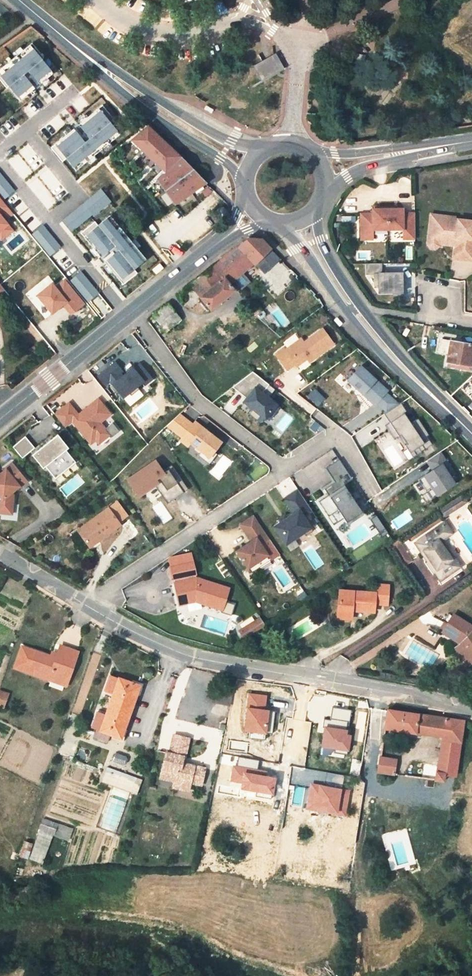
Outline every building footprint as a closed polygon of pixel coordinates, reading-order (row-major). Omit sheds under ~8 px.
[(32,42),(0,69),(0,79),(7,87),(9,86),(21,100),(35,88),(26,76),(25,77),(23,74),(29,69),(40,84),(54,72),(42,58),(44,57),(32,42)] [(365,63),(367,55),(355,51),(354,53),(353,57),(354,61),(365,63)] [(284,68),(277,55),(254,67),(263,81),(284,68)] [(35,88),(40,84),(29,69),(23,74),(25,77),(26,76),(35,88)] [(106,97),(103,102),(115,111),(119,108),(106,97)] [(114,119),(102,105),(78,125),(87,135),(88,135),(90,138),(85,142),(73,129),(51,148),(62,162),(66,159),(76,171),(120,134),(110,122),(114,119)] [(78,125),(73,129),(85,142),(90,138),(88,135),(87,135),(78,125)] [(157,179),(174,202),(206,182),(181,156),(147,126),(132,139),(162,169),(164,172),(157,179)] [(16,189),(0,169),(0,191),(6,198),(16,189)] [(58,199),(67,194),(50,169),(37,178),(37,177),(29,182),(40,198),(52,190),(58,199)] [(63,222),(71,232),(92,214),(94,216),(111,201),(101,189),(63,222)] [(0,196),(0,214),(9,207),(0,196)] [(216,215),(220,219),(223,219),(226,219),(228,216),(228,212),(224,207),(220,207),(216,210),(216,215)] [(403,209),(387,210),(387,230),(402,230),(402,240),(415,240),(414,214),(403,214),(403,209)] [(372,214),(360,214),(361,241),(373,240),(373,231),(387,230),(387,210),(372,210),(372,214)] [(2,238),(13,229),(0,214),(0,237),(2,238)] [(457,220),(457,218),(433,214),(429,237),(441,239),(442,237),(445,238),(444,245),(456,247),(454,259),(471,262),(471,222),(457,220)] [(95,221),(81,232),(101,256),(111,248),(110,247),(113,244),(118,250),(105,261),(124,284),(138,272),(134,269),(146,259),(110,215),(98,225),(95,221)] [(61,246),(44,225),(33,233),(51,255),(61,246)] [(253,262),(255,263),(266,253),(271,248),(262,239),(248,237),(237,246),(253,262)] [(444,245),(445,238),(442,237),(441,239),(429,237),(428,245),(431,248),(436,249),(439,246),(440,244),(444,245)] [(178,241),(184,251),(188,247),(189,247),(183,238),(178,241)] [(111,248),(101,256),(105,261),(118,250),(113,244),(110,247),(111,248)] [(214,265),(229,284),(253,262),(237,246),(214,265)] [(266,253),(278,265),(283,260),(271,248),(266,253)] [(163,267),(160,263),(153,269),(156,273),(163,267)] [(370,295),(406,294),(405,272),(383,272),(383,263),(370,263),(370,295)] [(190,285),(211,309),(234,290),(229,284),(214,265),(190,285)] [(82,271),(71,280),(89,301),(99,293),(82,271)] [(84,303),(65,280),(56,287),(53,283),(38,295),(53,312),(64,303),(72,313),(84,303)] [(265,301),(259,294),(254,298),(262,308),(267,304),(265,301)] [(166,331),(181,318),(168,302),(153,315),(157,320),(166,331)] [(229,330),(218,317),(212,322),(215,326),(213,328),(222,339),(230,332),(229,330)] [(213,328),(209,331),(218,342),(222,339),(213,328)] [(334,343),(323,328),(304,341),(301,337),(285,349),(284,347),(275,353),(287,369),(295,363),(297,365),(307,358),(312,354),(315,357),(334,343)] [(234,337),(230,332),(222,339),(227,344),(234,337)] [(451,340),(449,348),(449,354),(447,365),(471,369),(471,362),(471,344),(466,343),(461,342),(451,340)] [(98,375),(105,384),(110,380),(123,396),(129,392),(131,395),(139,388),(137,385),(143,380),(145,383),(152,378),(140,363),(134,368),(133,367),(121,377),(118,373),(122,370),(115,361),(98,375)] [(348,379),(375,404),(377,402),(386,392),(388,390),(361,365),(348,379)] [(269,383),(253,371),(232,386),(246,397),(243,401),(248,405),(252,408),(251,410),(248,414),(256,420),(261,415),(265,418),(276,404),(262,392),(269,383)] [(314,389),(308,395),(318,405),(324,399),(314,389)] [(386,392),(377,402),(387,411),(399,403),(386,392)] [(71,405),(57,416),(66,428),(74,422),(86,436),(90,433),(97,441),(100,445),(111,436),(113,439),(121,433),(114,424),(107,430),(102,424),(112,416),(100,401),(89,410),(90,412),(86,415),(84,414),(80,416),(71,405)] [(407,411),(402,402),(399,403),(387,411),(384,413),(390,422),(392,420),(395,425),(388,429),(394,438),(401,434),(415,455),(433,443),(427,435),(429,434),(419,418),(409,424),(403,414),(407,411)] [(193,424),(179,413),(167,424),(183,437),(180,439),(188,445),(191,442),(202,451),(210,457),(214,451),(221,442),(195,421),(193,424)] [(395,425),(392,420),(390,422),(385,425),(388,429),(395,425)] [(215,425),(211,430),(222,439),(226,434),(215,425)] [(90,433),(86,436),(92,445),(97,441),(90,433)] [(59,436),(33,456),(44,470),(46,468),(56,480),(77,464),(67,451),(70,449),(59,436)] [(13,447),(23,459),(36,449),(26,437),(13,447)] [(217,453),(214,451),(210,457),(202,451),(198,455),(209,464),(217,453)] [(455,473),(440,451),(428,460),(434,469),(419,479),(426,490),(433,486),(438,494),(455,483),(450,475),(455,473)] [(353,478),(339,458),(326,467),(334,479),(335,481),(325,488),(329,494),(318,501),(328,516),(339,509),(344,517),(360,507),(344,484),(353,478)] [(155,460),(128,478),(139,495),(159,481),(171,500),(186,489),(174,471),(167,476),(164,478),(160,472),(162,470),(155,460)] [(2,498),(0,500),(0,512),(11,514),(13,494),(11,492),(18,486),(19,487),(27,481),(12,462),(4,468),(5,469),(0,473),(0,496),(2,498)] [(334,479),(321,488),(322,490),(325,488),(335,481),(334,479)] [(312,510),(298,489),(284,498),(294,513),(287,517),(281,521),(274,526),(286,544),(304,532),(306,535),(313,530),(303,515),(312,510)] [(360,507),(344,517),(347,522),(362,511),(360,507)] [(107,511),(75,533),(85,548),(94,542),(96,544),(119,528),(107,511)] [(384,525),(377,514),(370,518),(377,529),(384,525)] [(254,515),(240,524),(244,529),(257,520),(254,515)] [(269,538),(257,520),(244,529),(252,541),(237,550),(248,567),(268,554),(261,543),(269,538)] [(440,579),(459,566),(446,546),(443,547),(439,542),(442,540),(452,533),(444,522),(415,542),(423,553),(425,552),(428,557),(426,558),(440,579)] [(347,535),(354,546),(371,534),(364,524),(347,535)] [(388,532),(384,525),(377,529),(382,536),(388,532)] [(94,542),(85,548),(87,550),(96,544),(94,542)] [(187,566),(174,568),(178,584),(182,583),(187,604),(208,599),(211,600),(209,606),(225,611),(232,588),(198,579),(195,564),(194,564),(192,554),(185,556),(187,566)] [(185,556),(172,559),(174,568),(187,566),(185,556)] [(182,583),(178,584),(183,605),(187,604),(182,583)] [(387,603),(389,584),(376,583),(375,592),(340,589),(338,616),(352,617),(353,609),(374,611),(375,602),(387,603)] [(302,588),(296,592),(301,600),(308,595),(302,588)] [(454,613),(443,630),(459,641),(471,659),(471,626),(454,613)] [(268,624),(263,617),(242,631),(247,638),(268,624)] [(468,664),(471,662),(471,659),(459,641),(455,645),(468,664)] [(17,667),(27,671),(50,679),(51,675),(69,682),(79,654),(63,647),(59,656),(58,660),(52,658),(34,651),(24,648),(17,667)] [(50,679),(67,686),(69,682),(51,675),(50,679)] [(136,692),(138,685),(118,678),(118,679),(110,676),(105,690),(113,693),(109,705),(131,712),(138,693),(136,692)] [(10,694),(1,692),(0,695),(0,706),(5,708),(10,694)] [(106,715),(96,712),(91,727),(95,728),(92,737),(107,742),(109,734),(117,737),(116,739),(124,742),(127,730),(125,729),(131,712),(109,705),(106,715)] [(442,740),(460,743),(463,720),(388,710),(387,711),(387,715),(381,714),(379,725),(385,725),(384,729),(416,734),(416,730),(442,734),(441,738),(441,740),(442,740)] [(191,737),(175,733),(171,752),(167,751),(161,776),(175,780),(174,786),(183,788),(191,789),(191,788),(202,790),(205,774),(207,767),(194,764),(188,767),(185,767),(186,762),(184,762),(185,756),(186,756),(191,737)] [(456,776),(460,743),(442,740),(438,772),(445,773),(445,775),(456,776)] [(397,760),(380,758),(377,773),(395,775),(397,760)] [(135,781),(106,771),(103,782),(131,791),(135,781)] [(438,772),(436,772),(435,780),(444,781),(445,775),(445,773),(438,772)] [(191,789),(183,788),(181,795),(189,797),(191,789)] [(42,820),(39,829),(52,833),(56,824),(42,820)] [(27,859),(31,844),(23,842),(19,857),(22,857),(27,859)] [(39,883),(32,885),(34,897),(42,895),(39,883)]
